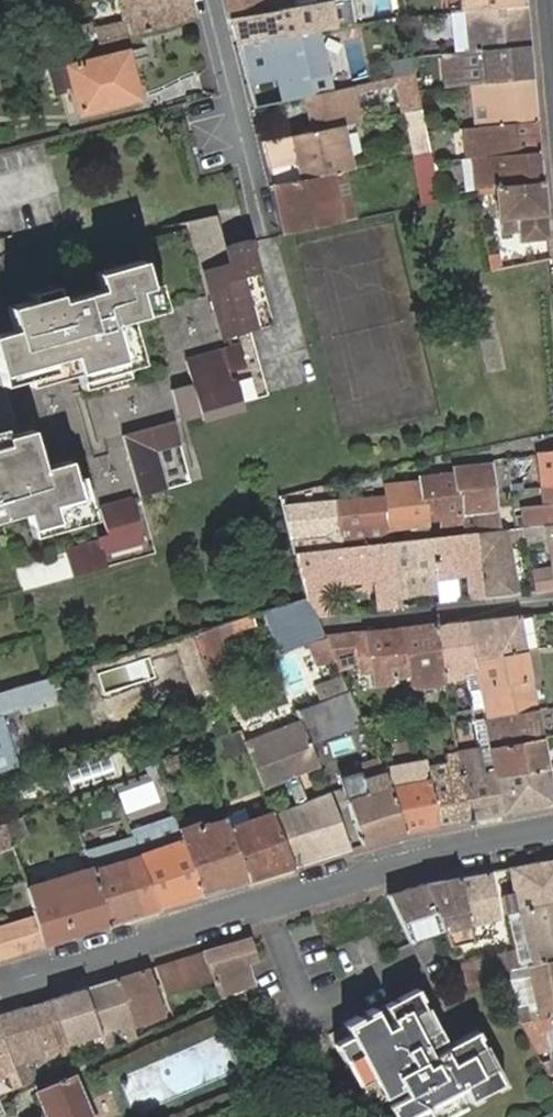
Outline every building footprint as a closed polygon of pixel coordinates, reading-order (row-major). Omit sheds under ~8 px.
[(104,43),(192,20),(187,0),(128,0),(133,24),(101,31),(104,43)] [(226,20),(268,11),(311,2),(311,0),(221,0),(226,20)] [(446,10),(449,9),(525,2),(525,0),(445,0),(446,10)] [(449,9),(452,51),(530,44),(525,2),(449,9)] [(226,20),(233,48),(275,39),(268,11),(226,20)] [(326,92),(312,32),(275,39),(233,48),(248,110),(269,106),(298,98),(304,97),(326,92)] [(452,51),(454,85),(468,83),(532,77),(530,44),(452,51)] [(129,75),(123,54),(114,56),(118,77),(129,75)] [(114,56),(65,69),(76,114),(134,99),(129,75),(118,77),(114,56)] [(468,83),(473,126),(536,120),(532,77),(468,83)] [(306,132),(339,125),(354,121),(346,87),(326,92),(304,97),(298,98),(306,132)] [(410,153),(424,149),(413,108),(399,111),(410,153)] [(463,158),(466,158),(476,156),(539,150),(536,120),(473,126),(459,128),(463,158)] [(256,144),(266,187),(294,180),(323,174),(337,171),(350,168),(339,125),(306,132),(285,137),(256,144)] [(466,158),(472,189),(493,187),(542,182),(539,150),(476,156),(466,158)] [(323,174),(332,209),(345,205),(337,171),(323,174)] [(266,187),(275,222),(332,209),(323,174),(294,180),(266,187)] [(542,182),(493,187),(497,220),(499,220),(501,236),(519,234),(520,242),(547,239),(542,182)] [(275,222),(278,236),(335,221),(332,209),(275,222)] [(214,336),(247,327),(234,276),(248,272),(239,238),(216,245),(220,261),(196,268),(214,336)] [(6,328),(19,377),(67,364),(71,377),(134,361),(122,314),(148,307),(135,257),(88,270),(93,286),(50,298),(49,293),(0,305),(6,328)] [(19,377),(6,328),(0,330),(0,381),(19,377)] [(178,357),(184,381),(164,387),(172,416),(235,399),(229,377),(223,379),(221,370),(239,365),(232,341),(178,357)] [(113,434),(130,495),(158,488),(146,447),(171,439),(166,419),(113,434)] [(19,509),(25,525),(77,510),(63,458),(34,465),(25,429),(0,435),(0,442),(1,444),(0,445),(0,514),(19,509)] [(537,454),(541,488),(552,486),(552,453),(537,454)] [(454,504),(457,503),(491,499),(487,463),(450,467),(450,472),(454,504)] [(452,536),(461,535),(459,515),(457,503),(454,504),(450,472),(414,476),(415,480),(419,509),(423,510),(424,521),(449,519),(452,536)] [(379,485),(380,495),(384,523),(376,524),(378,544),(387,543),(385,530),(410,527),(412,540),(426,539),(424,521),(423,510),(419,509),(415,480),(379,485)] [(541,488),(545,525),(552,524),(552,486),(541,488)] [(380,495),(330,501),(336,549),(343,548),(345,548),(344,528),(376,524),(384,523),(380,495)] [(60,551),(67,577),(100,568),(95,552),(136,540),(124,497),(94,506),(103,539),(60,551)] [(330,501),(278,508),(286,535),(314,532),(315,537),(326,537),(328,550),(336,549),(330,501)] [(497,511),(502,530),(516,529),(513,510),(497,511)] [(461,535),(474,533),(502,530),(497,511),(459,515),(461,535)] [(545,525),(526,528),(527,541),(550,539),(552,561),(552,524),(545,525)] [(474,533),(483,599),(514,595),(502,530),(474,533)] [(431,538),(436,575),(448,575),(449,578),(454,577),(458,577),(470,576),(472,600),(473,600),(483,599),(474,533),(461,535),(452,536),(431,538)] [(388,543),(398,609),(406,608),(404,596),(438,593),(436,575),(431,538),(426,539),(412,540),(388,543)] [(343,548),(349,587),(358,585),(358,579),(381,577),(385,610),(398,609),(388,543),(387,543),(378,544),(345,548),(343,548)] [(292,554),(306,600),(315,619),(333,617),(321,595),(315,595),(310,584),(338,581),(339,588),(349,587),(343,548),(336,549),(328,550),(292,554)] [(552,591),(552,569),(532,572),(534,593),(552,591)] [(438,593),(440,604),(457,602),(460,601),(458,577),(454,577),(449,578),(448,575),(436,575),(438,593)] [(306,600),(271,611),(283,654),(312,647),(323,668),(336,661),(325,641),(315,619),(306,600)] [(467,623),(475,663),(526,654),(540,652),(533,615),(519,616),(467,623)] [(467,623),(434,627),(444,684),(468,681),(464,665),(475,663),(467,623)] [(236,624),(201,636),(226,702),(247,694),(229,642),(241,638),(236,624)] [(434,627),(401,631),(410,678),(412,690),(444,684),(434,627)] [(325,641),(336,661),(340,669),(361,667),(363,678),(371,677),(374,690),(395,686),(394,680),(410,678),(401,631),(325,641)] [(475,663),(480,692),(532,683),(526,654),(475,663)] [(468,681),(470,694),(480,692),(475,663),(464,665),(468,681)] [(0,692),(0,715),(53,699),(50,690),(60,686),(59,677),(12,689),(1,692),(0,692)] [(480,692),(486,720),(536,711),(532,683),(480,692)] [(303,709),(305,716),(314,741),(366,722),(364,720),(354,697),(351,691),(343,695),(303,709)] [(470,694),(475,721),(475,722),(486,720),(480,692),(470,694)] [(536,711),(486,720),(491,748),(542,739),(536,711)] [(305,716),(249,738),(266,786),(289,779),(298,804),(275,813),(294,867),(352,849),(332,790),(309,800),(300,775),(323,767),(322,764),(314,741),(305,716)] [(486,720),(475,722),(480,750),(491,748),(486,720)] [(12,768),(0,724),(0,772),(12,768)] [(491,748),(497,778),(547,769),(542,739),(491,748)] [(480,750),(482,759),(486,780),(497,778),(491,748),(480,750)] [(459,764),(470,821),(504,815),(497,778),(486,780),(482,759),(459,764)] [(142,766),(145,774),(157,770),(154,762),(142,766)] [(426,762),(385,766),(403,833),(438,827),(428,771),(426,762)] [(428,771),(438,827),(470,821),(459,764),(428,771)] [(343,778),(363,846),(403,833),(385,766),(343,778)] [(504,815),(552,806),(552,799),(547,769),(497,778),(504,815)] [(234,827),(250,881),(294,867),(275,813),(234,827)] [(209,824),(182,832),(201,896),(250,881),(234,827),(231,819),(210,826),(209,824)] [(11,820),(2,824),(8,840),(17,836),(11,820)] [(0,824),(0,854),(4,852),(16,885),(25,882),(8,840),(2,824),(0,824)] [(143,853),(160,908),(201,896),(182,832),(160,839),(162,846),(143,853)] [(36,919),(44,944),(109,924),(92,869),(86,848),(75,851),(81,871),(55,879),(61,901),(33,909),(36,919)] [(92,869),(109,924),(160,908),(143,853),(92,869)] [(552,901),(552,859),(509,867),(514,893),(517,910),(552,901)] [(486,871),(458,876),(468,921),(494,915),(486,871)] [(468,921),(458,876),(424,882),(437,918),(441,929),(447,946),(471,938),(468,921)] [(437,918),(424,882),(395,891),(387,893),(386,893),(395,911),(409,940),(441,929),(437,918)] [(504,913),(506,913),(517,910),(514,893),(501,896),(504,913)] [(552,957),(552,901),(517,910),(506,913),(508,923),(518,920),(524,952),(514,954),(516,966),(552,957)] [(44,944),(36,919),(0,929),(0,957),(44,944)] [(513,948),(514,954),(524,952),(518,920),(508,923),(513,948)] [(211,978),(218,994),(249,983),(253,982),(251,974),(247,964),(257,960),(249,936),(201,951),(211,978)] [(451,956),(473,948),(471,938),(447,946),(451,956)] [(491,972),(511,967),(516,966),(514,954),(513,948),(475,956),(478,972),(481,983),(491,977),(491,972)] [(161,963),(173,991),(211,978),(201,951),(161,963)] [(552,1014),(552,957),(516,966),(511,967),(513,976),(520,975),(528,973),(537,1017),(552,1014)] [(260,972),(257,960),(247,964),(251,974),(260,972)] [(165,994),(173,991),(161,963),(154,966),(165,994)] [(130,1021),(131,1024),(163,1011),(147,968),(114,978),(130,1021)] [(464,991),(481,983),(478,972),(460,980),(464,991)] [(529,1019),(535,1018),(537,1017),(528,973),(520,975),(526,1004),(529,1019)] [(97,1031),(98,1033),(130,1021),(114,978),(81,988),(97,1031)] [(335,1021),(341,1034),(326,1042),(348,1083),(353,1080),(359,1092),(356,1093),(362,1105),(393,1088),(399,1100),(380,1110),(383,1116),(451,1116),(460,1112),(452,1098),(461,1093),(469,1108),(479,1102),(477,1100),(493,1092),(494,1094),(506,1088),(485,1050),(482,1052),(477,1044),(481,1042),(476,1033),(446,1049),(423,1007),(421,1008),(417,1001),(419,1000),(411,986),(379,1003),(388,1019),(379,1024),(368,1004),(358,1010),(359,1012),(356,1014),(354,1011),(335,1021)] [(97,1031),(81,988),(48,999),(65,1044),(97,1031)] [(20,1008),(38,1056),(66,1044),(65,1044),(48,999),(20,1008)] [(508,1008),(516,1022),(529,1019),(526,1004),(508,1008)] [(20,1088),(32,1083),(25,1062),(38,1056),(20,1008),(0,1014),(0,1034),(14,1072),(20,1088)] [(537,1017),(535,1018),(537,1030),(550,1028),(552,1040),(552,1014),(537,1017)] [(14,1072),(0,1034),(0,1077),(14,1072)] [(71,1077),(35,1091),(46,1116),(88,1116),(71,1077)]
